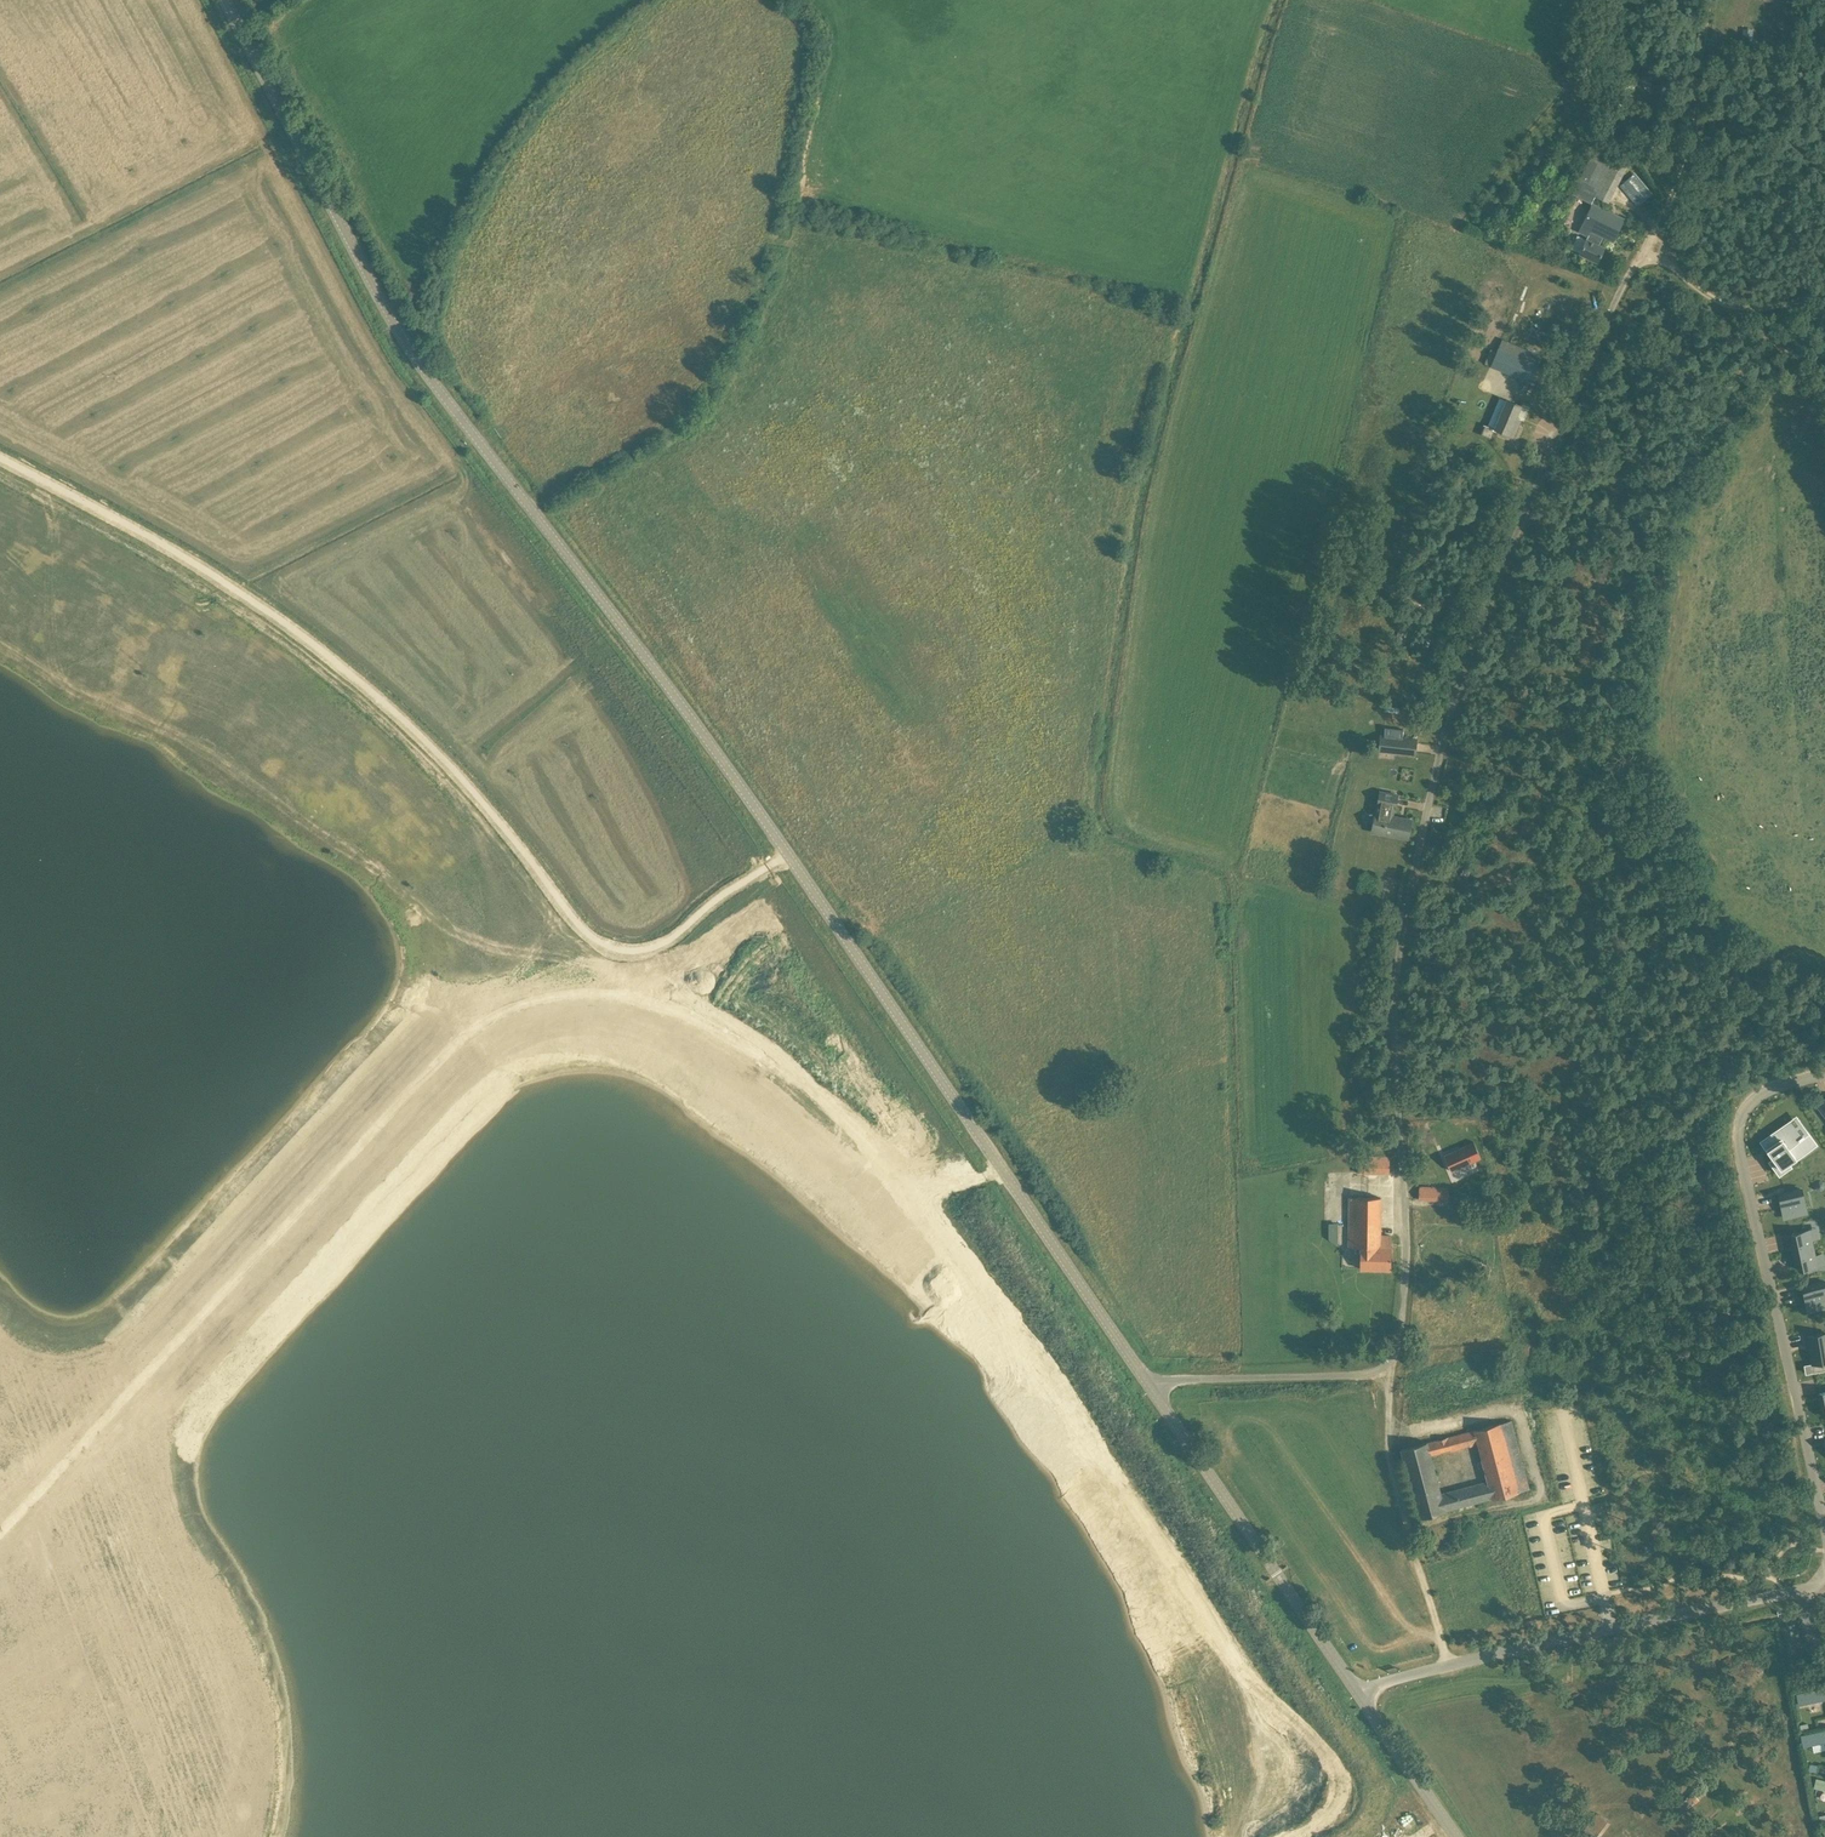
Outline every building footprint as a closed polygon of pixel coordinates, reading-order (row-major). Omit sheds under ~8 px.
[(1572,192),(1591,202),(1594,195),(1602,199),(1620,162),(1593,149),(1572,192)] [(1636,173),(1621,185),(1638,206),(1653,194),(1636,173)] [(1613,241),(1624,218),(1593,202),(1580,228),(1586,231),(1585,233),(1588,234),(1579,252),(1597,261),(1604,247),(1599,245),(1603,236),(1613,241)] [(1498,348),(1497,350),(1491,348),(1485,363),(1531,382),(1538,364),(1498,348)] [(1495,429),(1502,432),(1513,437),(1521,420),(1516,418),(1521,406),(1507,400),(1495,429)] [(1491,438),(1495,429),(1487,426),(1486,425),(1482,434),(1491,438)] [(1415,741),(1403,739),(1380,737),(1378,749),(1413,753),(1415,741)] [(1410,819),(1405,818),(1394,816),(1398,793),(1381,789),(1372,831),(1407,838),(1406,838),(1407,838),(1411,819),(1410,819)] [(1775,1121),(1793,1108),(1784,1096),(1766,1110),(1775,1121)] [(1763,1135),(1762,1135),(1762,1153),(1770,1153),(1770,1156),(1767,1156),(1767,1165),(1770,1165),(1770,1168),(1782,1168),(1782,1173),(1800,1173),(1800,1159),(1795,1159),(1795,1150),(1793,1150),(1793,1127),(1781,1127),(1781,1131),(1781,1135),(1763,1135)] [(1451,1169),(1462,1165),(1480,1157),(1474,1142),(1445,1155),(1451,1169)] [(1358,1172),(1377,1172),(1389,1173),(1390,1157),(1358,1156),(1358,1172)] [(1419,1198),(1431,1199),(1448,1200),(1449,1187),(1419,1186),(1419,1198)] [(1795,1191),(1779,1194),(1783,1211),(1794,1208),(1795,1214),(1804,1212),(1803,1206),(1805,1206),(1801,1190),(1799,1190),(1798,1187),(1794,1188),(1795,1191)] [(1760,1194),(1761,1209),(1776,1207),(1775,1193),(1760,1194)] [(1381,1197),(1350,1197),(1349,1247),(1361,1247),(1360,1268),(1391,1268),(1392,1246),(1391,1246),(1391,1235),(1380,1235),(1381,1197)] [(1806,1232),(1791,1235),(1792,1239),(1791,1239),(1791,1242),(1793,1241),(1793,1245),(1791,1246),(1792,1250),(1794,1250),(1795,1252),(1813,1248),(1811,1239),(1808,1240),(1806,1232)] [(1813,1248),(1795,1252),(1795,1254),(1793,1255),(1794,1259),(1796,1259),(1797,1263),(1796,1263),(1796,1266),(1798,1266),(1799,1269),(1814,1266),(1812,1258),(1815,1257),(1813,1248)] [(1802,1288),(1799,1288),(1803,1304),(1805,1304),(1806,1310),(1815,1308),(1813,1302),(1824,1300),(1821,1283),(1806,1287),(1805,1284),(1801,1285),(1802,1288)] [(1807,1336),(1812,1363),(1824,1361),(1824,1333),(1812,1335),(1812,1334),(1809,1334),(1809,1336),(1807,1336)] [(1824,1415),(1824,1392),(1819,1393),(1819,1395),(1817,1396),(1817,1400),(1820,1400),(1824,1415)] [(1445,1510),(1457,1507),(1518,1491),(1529,1488),(1511,1419),(1427,1442),(1427,1441),(1401,1448),(1419,1517),(1445,1510)] [(120,1644),(132,1643),(131,1630),(119,1631),(120,1644)] [(1795,1690),(1797,1701),(1824,1698),(1824,1687),(1795,1690)] [(1799,1732),(1801,1745),(1812,1743),(1813,1750),(1824,1748),(1824,1740),(1824,1739),(1824,1728),(1799,1732)] [(1813,1787),(1824,1789),(1824,1779),(1814,1778),(1813,1787)] [(1668,1804),(1682,1821),(1702,1804),(1687,1787),(1668,1804)]
